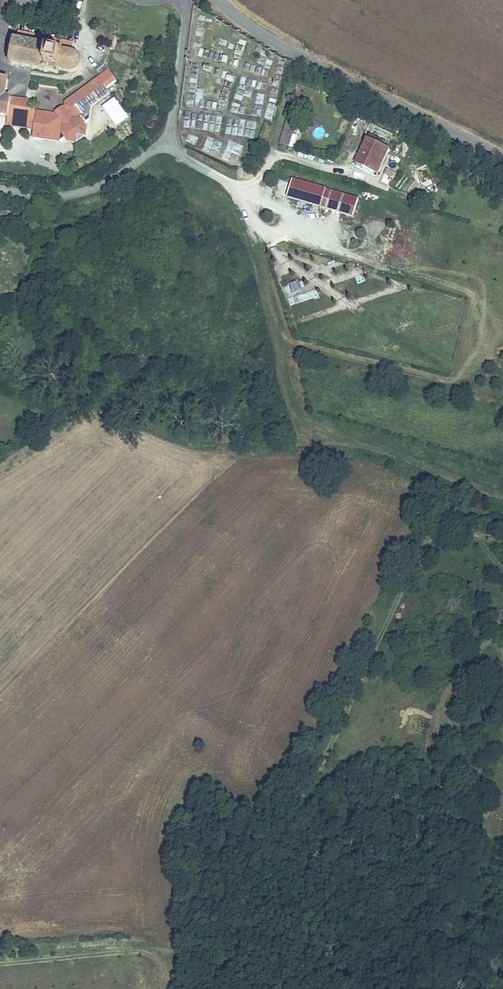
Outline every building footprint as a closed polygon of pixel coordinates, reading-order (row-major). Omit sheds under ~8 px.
[(70,70),(74,71),(78,68),(80,69),(82,67),(80,65),(81,59),(83,58),(83,56),(80,56),(73,50),(74,40),(18,31),(16,38),(13,38),(13,40),(10,40),(10,41),(12,42),(12,44),(9,44),(9,47),(13,50),(13,53),(8,55),(7,57),(11,58),(10,60),(7,60),(7,62),(9,62),(9,64),(11,64),(11,65),(14,65),(15,63),(23,64),(23,66),(26,67),(26,64),(32,66),(32,68),(35,68),(36,66),(45,68),(45,70),(49,71),(50,69),(59,71),(60,68),(68,69),(68,71),(70,71),(70,70)] [(100,75),(93,80),(104,96),(112,90),(100,75)] [(10,116),(32,119),(37,120),(36,129),(35,139),(61,142),(68,137),(71,140),(80,141),(88,135),(90,125),(86,120),(93,115),(94,103),(104,96),(93,80),(66,100),(66,105),(62,105),(57,109),(57,113),(38,110),(38,113),(34,112),(31,112),(31,109),(28,108),(20,106),(21,99),(5,96),(8,78),(0,76),(0,114),(10,116)] [(30,100),(21,99),(20,106),(28,108),(30,100)] [(32,119),(10,116),(8,125),(30,128),(32,119)] [(294,119),(286,118),(279,142),(286,144),(294,119)] [(355,160),(372,168),(382,145),(365,137),(355,160)] [(229,141),(227,149),(240,153),(243,146),(229,141)] [(382,145),(372,168),(376,171),(388,147),(382,145)] [(359,198),(292,180),(287,198),(354,216),(359,198)] [(0,205),(0,217),(5,218),(6,216),(19,217),(21,208),(0,205)]
